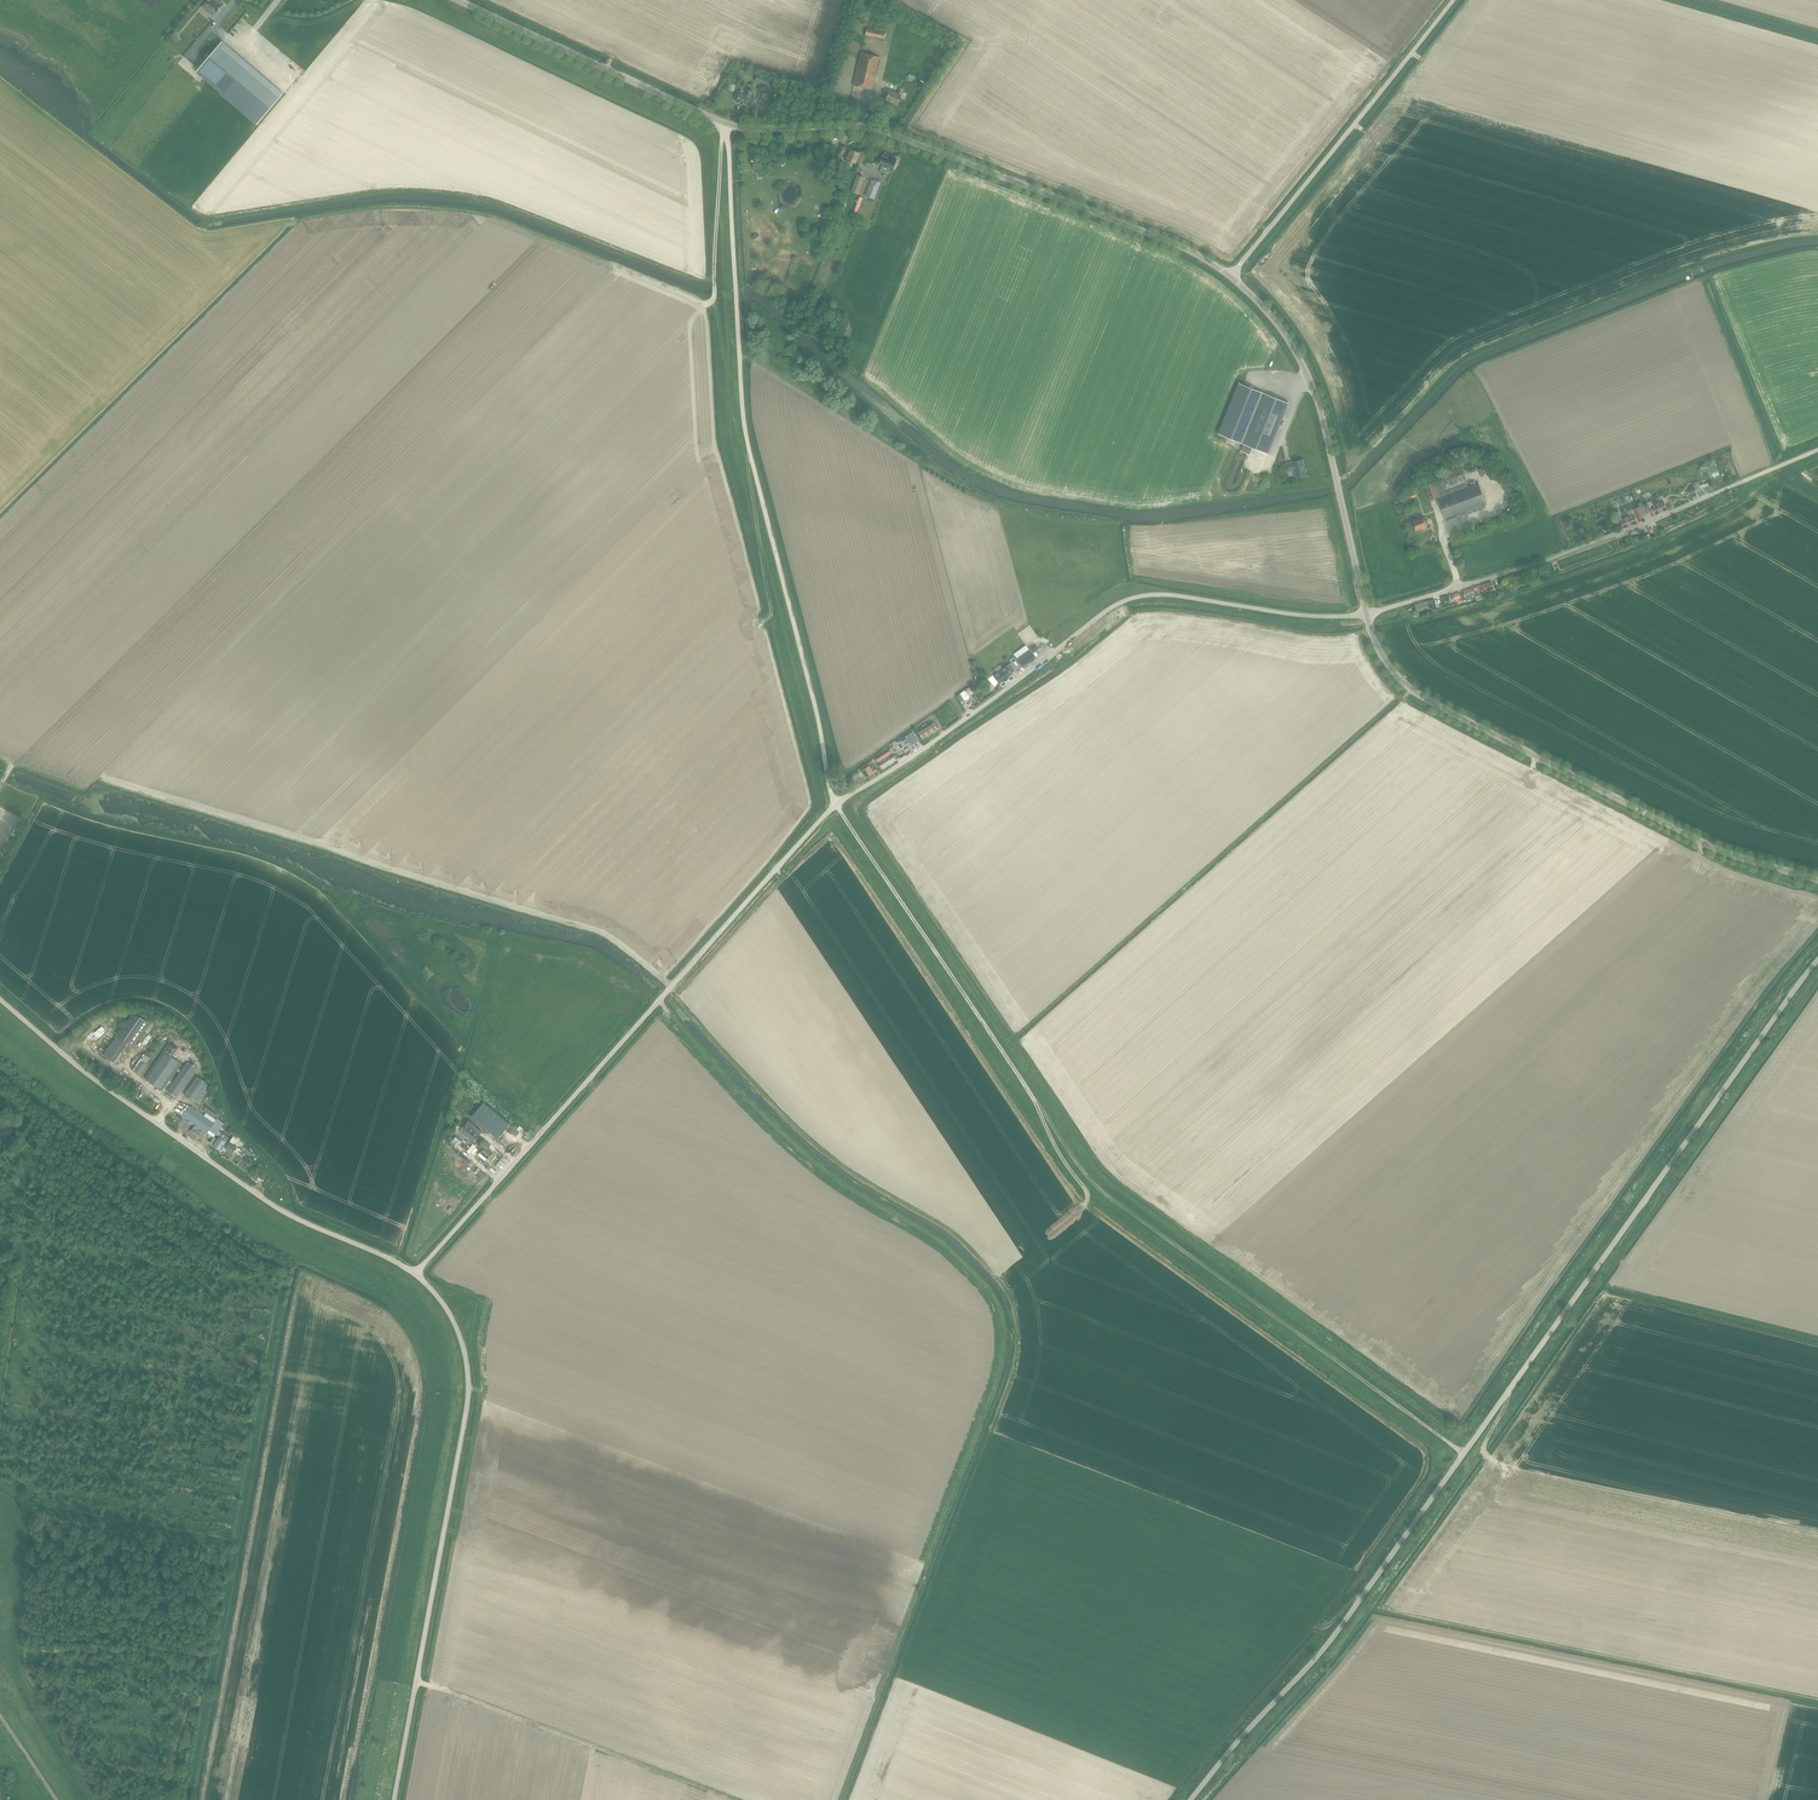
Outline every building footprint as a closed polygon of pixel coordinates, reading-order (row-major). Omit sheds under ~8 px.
[(219,9),(223,4),(219,0),(209,0),(206,3),(216,12),(219,9)] [(883,38),(885,29),(875,27),(874,30),(866,28),(865,34),(883,38)] [(183,28),(177,31),(181,39),(187,36),(183,28)] [(208,58),(196,72),(207,82),(210,84),(213,87),(220,92),(219,93),(252,121),(255,124),(257,125),(259,123),(259,122),(280,98),(279,97),(218,46),(211,55),(208,58)] [(860,53),(853,85),(871,89),(879,57),(860,53)] [(769,85),(771,79),(757,74),(755,80),(769,85)] [(897,104),(899,98),(901,95),(903,89),(899,87),(897,93),(889,90),(885,99),(897,104)] [(738,96),(736,102),(746,105),(747,101),(752,102),(753,98),(750,97),(752,91),(751,90),(745,88),(743,94),(739,93),(738,96)] [(760,91),(757,100),(764,102),(767,94),(760,91)] [(855,164),(857,158),(859,153),(850,149),(846,160),(855,164)] [(824,165),(827,155),(821,153),(818,162),(824,165)] [(895,163),(896,159),(881,153),(880,157),(877,155),(875,161),(874,163),(877,165),(878,162),(882,164),(881,166),(887,169),(888,166),(893,168),(894,164),(895,164),(895,163)] [(851,191),(858,194),(864,177),(857,175),(851,191)] [(880,182),(876,180),(870,198),(874,199),(880,182)] [(1470,190),(1476,182),(1474,180),(1467,188),(1470,190)] [(1478,185),(1474,190),(1486,199),(1490,193),(1478,185)] [(856,215),(863,198),(859,196),(853,214),(856,215)] [(1249,454),(1252,447),(1267,453),(1288,402),(1239,382),(1218,433),(1244,444),(1241,451),(1249,454)] [(1306,476),(1303,459),(1293,461),(1293,462),(1285,464),(1287,471),(1294,469),(1296,478),(1306,476)] [(1489,463),(1484,466),(1487,472),(1493,469),(1489,463)] [(1486,503),(1484,497),(1478,483),(1468,487),(1460,465),(1437,474),(1439,479),(1424,485),(1428,494),(1430,500),(1437,497),(1445,518),(1486,503)] [(1731,497),(1739,494),(1737,489),(1729,492),(1731,497)] [(1648,503),(1643,505),(1647,514),(1652,512),(1651,511),(1654,510),(1656,515),(1659,513),(1662,511),(1667,509),(1663,500),(1651,506),(1652,506),(1649,507),(1648,503)] [(1620,520),(1621,522),(1623,528),(1637,523),(1634,516),(1636,515),(1637,518),(1642,516),(1639,507),(1633,509),(1628,511),(1630,516),(1620,520)] [(1428,523),(1427,520),(1426,518),(1424,518),(1423,517),(1412,520),(1416,530),(1422,528),(1423,529),(1427,527),(1426,526),(1427,526),(1426,524),(1428,523)] [(1478,586),(1472,588),(1475,596),(1477,600),(1482,598),(1480,590),(1483,589),(1484,591),(1493,588),(1491,582),(1482,585),(1479,586),(1478,586)] [(1462,601),(1475,596),(1472,588),(1463,591),(1463,592),(1459,593),(1459,592),(1452,594),(1454,601),(1455,601),(1455,600),(1461,598),(1462,601)] [(1414,604),(1417,613),(1430,610),(1428,601),(1414,604)] [(1035,657),(1029,649),(1017,658),(1023,666),(1035,657)] [(1015,670),(1010,664),(1006,666),(1003,668),(1002,667),(996,671),(998,672),(993,675),(999,683),(1003,680),(1004,681),(1009,678),(1008,677),(1012,674),(1011,673),(1015,670)] [(971,686),(965,690),(971,698),(976,694),(971,686)] [(918,731),(919,732),(922,737),(937,728),(933,722),(928,726),(926,723),(922,725),(924,728),(918,731)] [(913,732),(906,737),(911,746),(919,741),(913,732)] [(890,750),(876,759),(882,768),(896,759),(890,750)] [(869,766),(861,771),(865,777),(873,772),(873,771),(870,767),(869,766)] [(694,980),(698,973),(693,969),(688,976),(694,980)] [(129,1038),(143,1018),(133,1012),(119,1032),(129,1038)] [(105,1038),(105,1037),(105,1036),(105,1035),(105,1034),(104,1034),(104,1033),(104,1032),(103,1032),(103,1031),(102,1031),(102,1030),(101,1030),(100,1030),(100,1029),(99,1029),(98,1029),(97,1029),(96,1029),(95,1029),(94,1029),(93,1029),(93,1030),(92,1030),(91,1030),(91,1031),(90,1031),(90,1032),(89,1032),(89,1033),(89,1034),(88,1034),(88,1035),(88,1036),(88,1037),(88,1038),(88,1039),(88,1040),(88,1041),(89,1041),(89,1042),(90,1043),(90,1044),(91,1044),(92,1045),(93,1045),(93,1046),(94,1046),(95,1046),(96,1046),(97,1046),(98,1046),(99,1046),(100,1046),(100,1045),(101,1045),(102,1045),(102,1044),(103,1044),(103,1043),(104,1043),(104,1042),(104,1041),(105,1041),(105,1040),(105,1039),(105,1038)] [(176,1050),(168,1044),(148,1073),(145,1078),(162,1090),(165,1085),(181,1063),(172,1057),(176,1050)] [(139,1074),(146,1064),(145,1063),(150,1057),(145,1054),(141,1060),(134,1071),(139,1074)] [(176,1097),(180,1092),(197,1067),(188,1061),(167,1090),(176,1097)] [(185,1095),(193,1101),(194,1099),(199,1102),(211,1085),(204,1080),(198,1076),(188,1090),(185,1095)] [(143,1080),(140,1084),(144,1089),(148,1085),(143,1080)] [(509,1124),(504,1120),(483,1102),(471,1116),(497,1138),(509,1124)] [(183,1114),(182,1115),(207,1132),(209,1129),(216,1135),(217,1134),(219,1136),(218,1139),(214,1136),(210,1143),(213,1145),(220,1150),(220,1149),(222,1146),(225,1147),(225,1148),(232,1153),(237,1146),(234,1144),(237,1139),(233,1136),(229,1141),(228,1143),(222,1139),(224,1135),(221,1133),(219,1131),(224,1123),(217,1118),(214,1122),(189,1105),(186,1110),(183,1114)] [(206,1106),(203,1110),(215,1118),(218,1114),(206,1106)] [(468,1120),(462,1127),(476,1139),(482,1131),(468,1120)] [(205,1135),(193,1127),(191,1131),(203,1139),(205,1135)] [(480,1151),(478,1155),(485,1160),(487,1157),(488,1157),(492,1152),(488,1148),(490,1144),(486,1141),(484,1139),(479,1145),(483,1148),(480,1151)] [(500,1163),(507,1167),(511,1161),(504,1157),(500,1163)]
